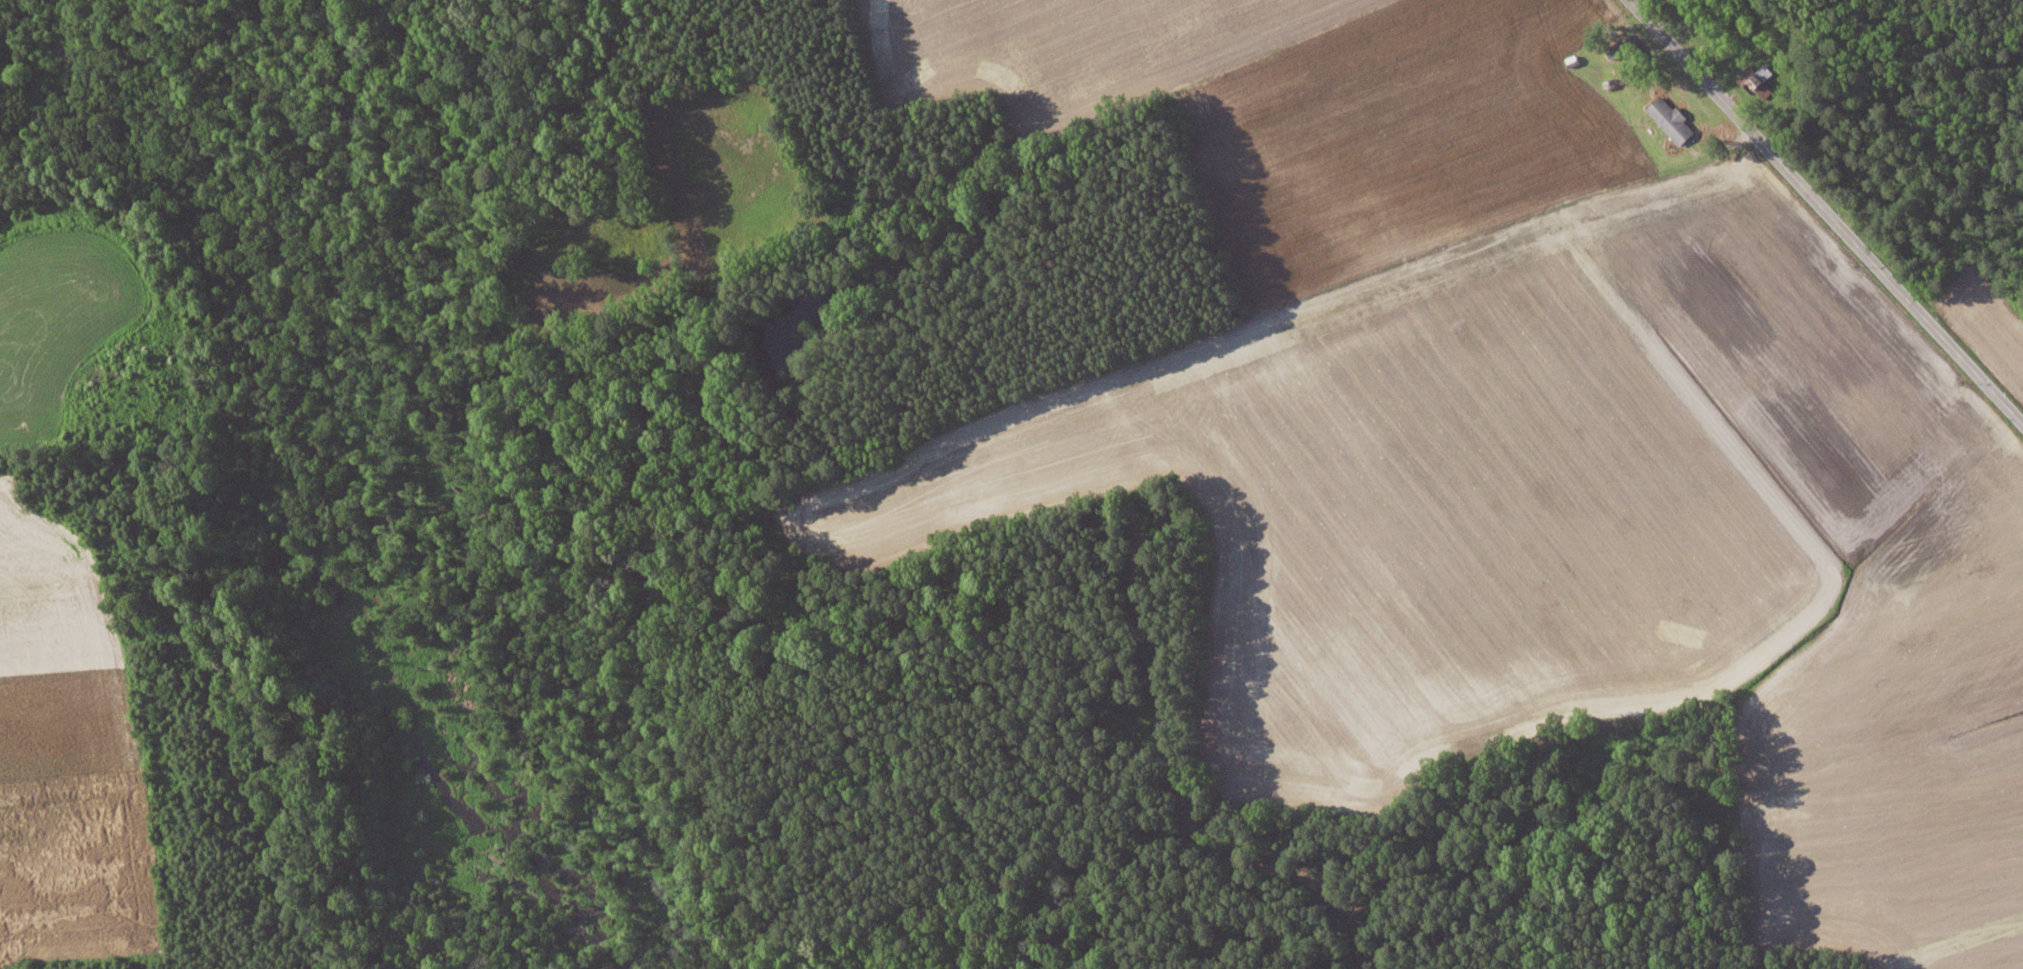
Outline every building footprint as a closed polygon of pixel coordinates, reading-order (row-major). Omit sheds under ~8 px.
[(1614,59),(1631,52),(1634,60),(1643,56),(1635,36),(1609,46),(1614,59)] [(1759,101),(1773,89),(1765,80),(1774,72),(1766,63),(1756,71),(1751,64),(1738,75),(1759,101)] [(1664,94),(1648,109),(1682,146),(1699,130),(1664,94)]
